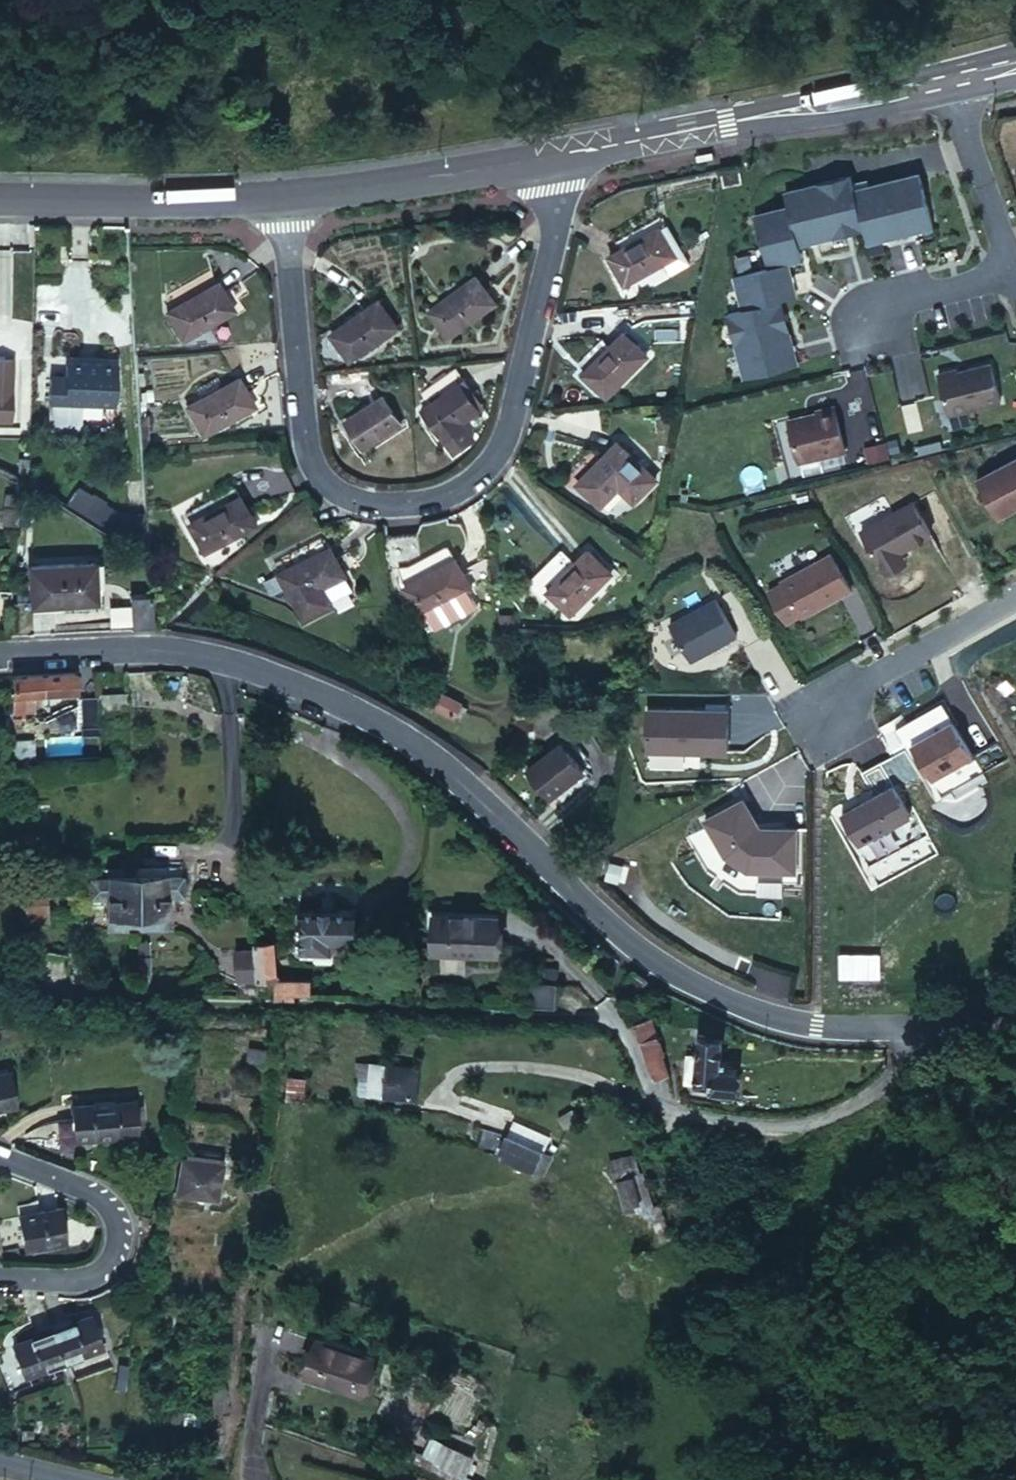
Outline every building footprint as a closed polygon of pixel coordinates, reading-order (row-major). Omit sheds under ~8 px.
[(919,173),(886,181),(899,234),(932,226),(919,173)] [(850,175),(817,184),(830,237),(863,228),(853,190),(850,175)] [(886,181),(853,190),(863,228),(866,243),(899,234),(886,181)] [(785,191),(789,206),(798,245),(830,237),(817,184),(785,191)] [(789,206),(756,214),(768,268),(787,263),(801,260),(798,245),(789,206)] [(661,229),(609,259),(627,287),(677,257),(661,229)] [(795,297),(787,263),(768,268),(735,276),(743,309),(780,300),(795,297)] [(479,278),(431,312),(450,338),(497,305),(479,278)] [(220,282),(169,311),(185,339),(236,310),(220,282)] [(736,346),(788,333),(780,300),(743,309),(728,313),(736,346)] [(383,302),(334,334),(351,360),(400,328),(383,302)] [(649,355),(626,333),(586,375),(609,398),(649,355)] [(744,380),(797,366),(788,333),(736,346),(744,380)] [(52,376),(51,402),(117,404),(119,364),(68,361),(68,376),(52,376)] [(957,368),(939,373),(949,415),(1000,402),(991,363),(958,371),(957,368)] [(239,380),(189,407),(205,434),(255,407),(239,380)] [(463,383),(424,409),(441,435),(479,409),(463,383)] [(384,396),(346,421),(364,449),(402,423),(384,396)] [(817,413),(788,421),(798,463),(844,452),(833,407),(817,411),(817,413)] [(600,506),(618,487),(641,464),(618,441),(577,483),(600,506)] [(978,480),(998,518),(1015,508),(1015,459),(978,480)] [(655,477),(641,464),(618,487),(634,502),(655,477)] [(244,494),(191,521),(206,551),(258,523),(244,494)] [(930,535),(911,502),(860,531),(883,570),(903,559),(899,552),(930,535)] [(332,546),(279,571),(293,600),(346,574),(332,546)] [(591,550),(548,590),(571,613),(613,572),(591,550)] [(831,553),(781,582),(782,583),(768,591),(786,624),(800,616),(801,618),(851,590),(831,553)] [(456,558),(405,585),(420,613),(470,586),(456,558)] [(903,559),(883,570),(885,575),(905,564),(903,559)] [(96,564),(31,564),(32,605),(96,605),(96,564)] [(130,598),(132,628),(137,628),(152,627),(150,597),(130,598)] [(716,598),(669,624),(690,661),(737,635),(716,598)] [(75,703),(74,675),(14,678),(15,705),(75,703)] [(455,718),(461,700),(436,691),(430,709),(455,718)] [(126,726),(125,698),(97,699),(98,727),(126,726)] [(727,752),(728,710),(648,710),(647,751),(692,752),(692,749),(699,749),(698,752),(727,752)] [(953,723),(911,747),(931,782),(973,758),(953,723)] [(561,740),(527,765),(548,793),(582,768),(561,740)] [(875,797),(842,815),(858,845),(910,816),(881,762),(862,772),(875,797)] [(743,798),(705,820),(724,855),(750,870),(796,872),(796,829),(782,828),(759,828),(743,798)] [(130,896),(130,877),(85,875),(85,896),(101,896),(100,928),(131,929),(130,896)] [(177,878),(130,877),(130,896),(131,929),(161,930),(161,897),(177,898),(177,878)] [(44,884),(19,885),(20,922),(44,922),(44,884)] [(495,901),(428,899),(426,941),(494,944),(495,901)] [(299,913),(299,954),(355,957),(354,914),(299,913)] [(131,929),(100,928),(100,944),(131,945),(131,929)] [(160,946),(161,930),(131,929),(131,945),(160,946)] [(259,949),(262,985),(281,984),(280,979),(280,941),(259,941),(259,949)] [(143,948),(131,947),(130,981),(142,980),(143,948)] [(262,996),(262,985),(259,949),(239,950),(239,968),(240,985),(240,997),(262,996)] [(542,974),(553,974),(554,956),(541,956),(542,974)] [(240,985),(239,968),(222,963),(222,981),(240,985)] [(542,974),(529,974),(528,1000),(554,1000),(553,974),(542,974)] [(312,980),(280,979),(281,984),(281,995),(311,995),(312,980)] [(651,1022),(638,1026),(653,1078),(666,1074),(651,1022)] [(722,1043),(696,1040),(690,1085),(708,1088),(708,1093),(732,1095),(736,1073),(717,1070),(722,1043)] [(387,1059),(371,1056),(366,1087),(383,1090),(387,1059)] [(420,1064),(387,1059),(383,1090),(417,1095),(420,1064)] [(0,1076),(0,1106),(17,1103),(10,1074),(0,1076)] [(117,1106),(73,1105),(74,1142),(117,1142),(117,1106)] [(547,1148),(483,1130),(477,1149),(542,1168),(547,1148)] [(612,1173),(617,1171),(626,1167),(620,1148),(605,1154),(612,1173)] [(220,1163),(178,1156),(173,1194),(214,1200),(220,1163)] [(630,1165),(626,1167),(617,1171),(626,1200),(640,1195),(630,1165)] [(58,1219),(19,1224),(22,1251),(61,1247),(58,1219)] [(80,1323),(44,1340),(58,1373),(96,1358),(80,1323)] [(375,1345),(315,1328),(303,1369),(362,1387),(375,1345)] [(58,1373),(44,1340),(3,1356),(17,1389),(58,1373)] [(465,1478),(475,1455),(430,1436),(421,1460),(465,1478)]
